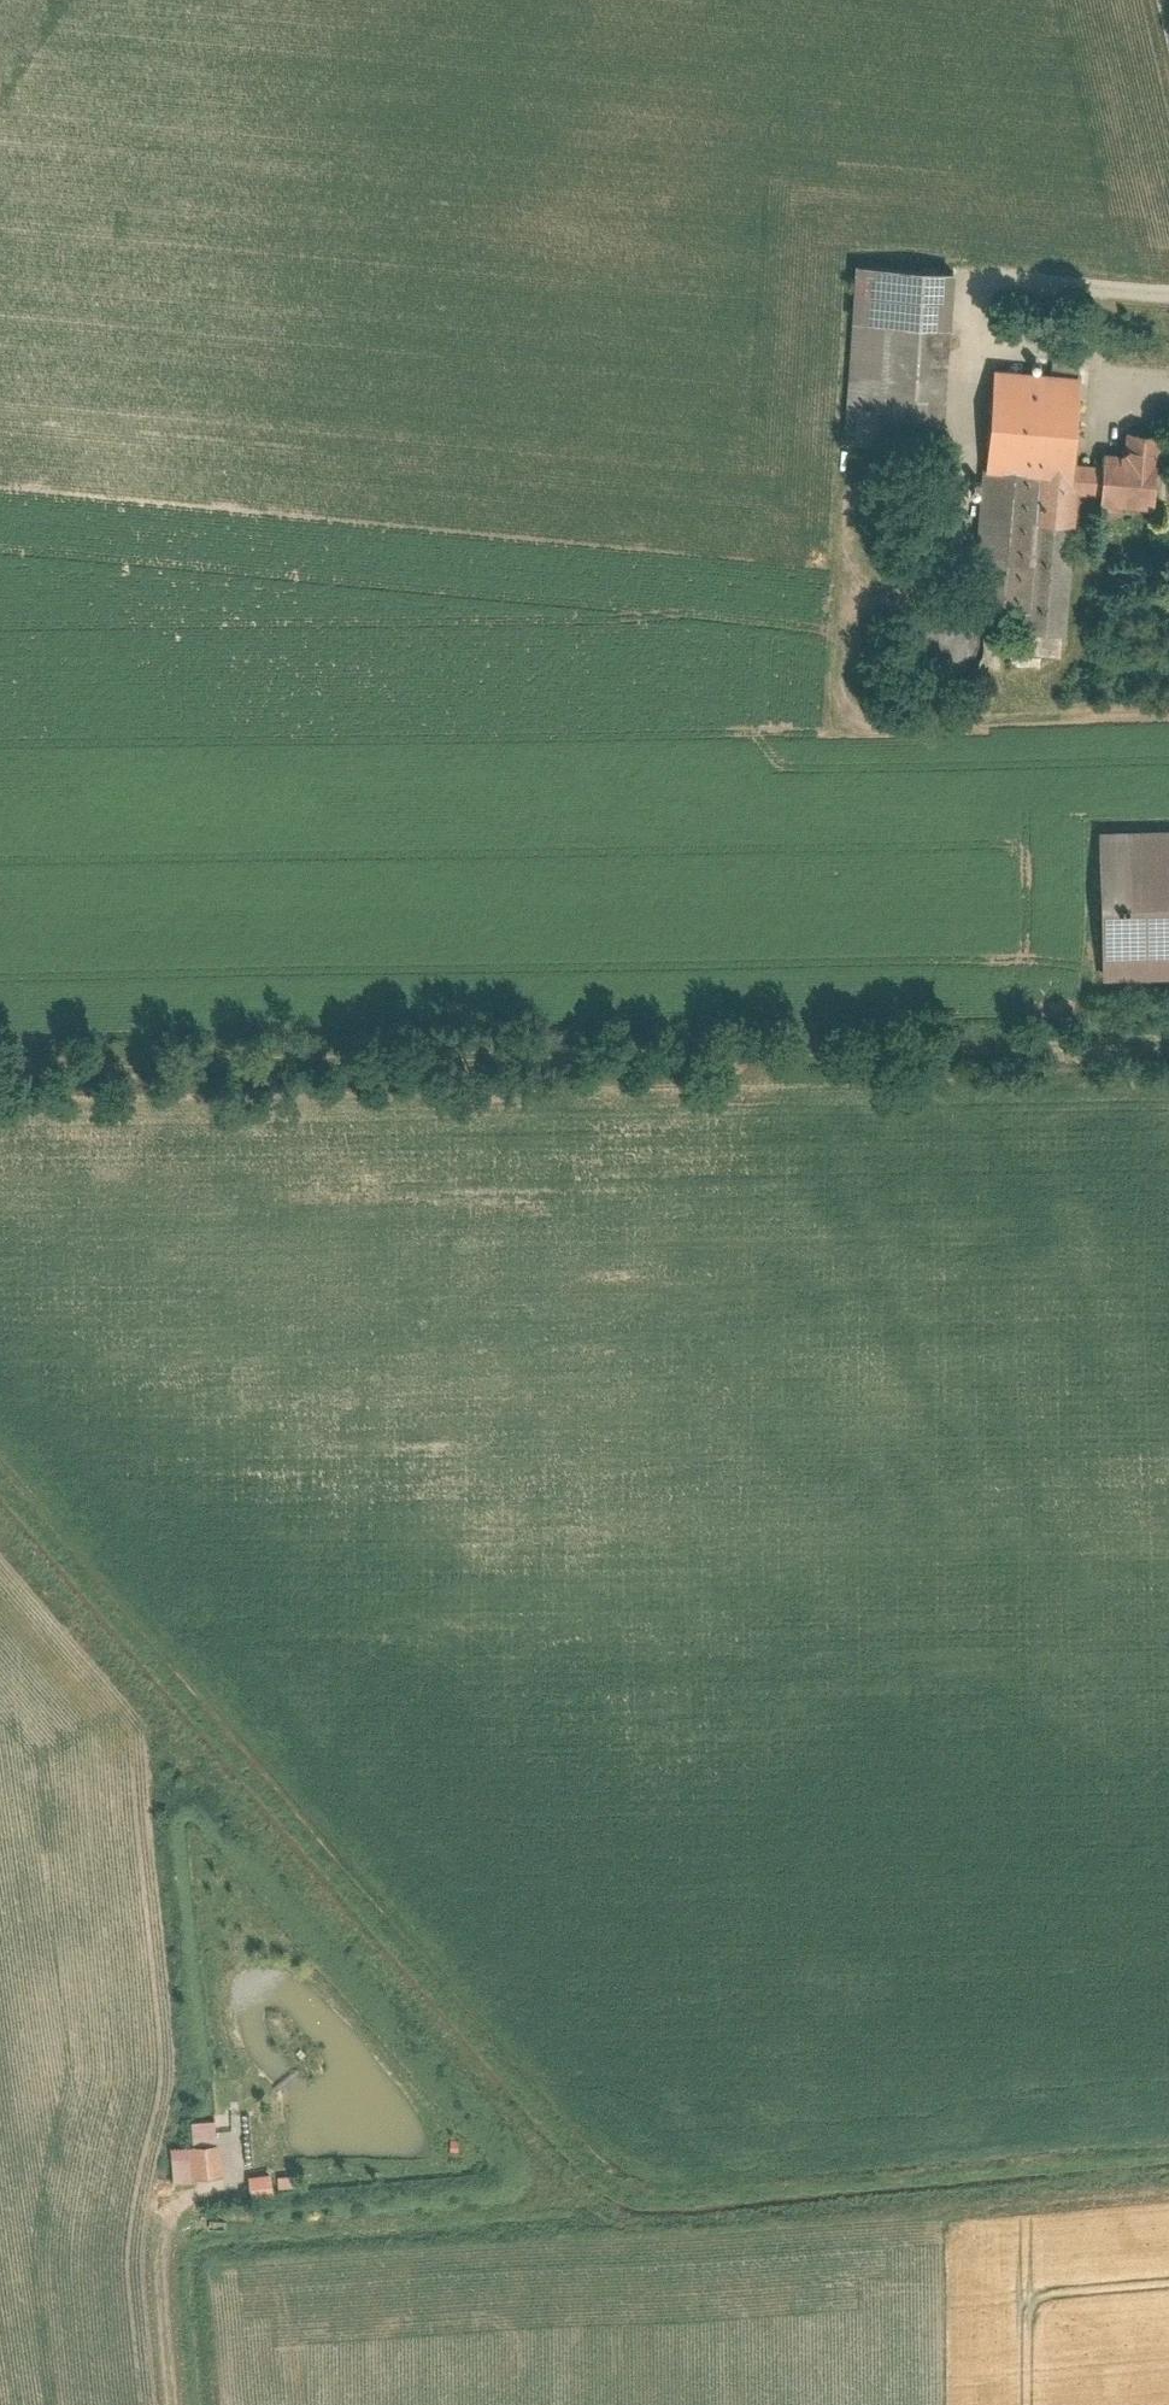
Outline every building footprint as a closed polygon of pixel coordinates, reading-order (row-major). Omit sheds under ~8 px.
[(950,269),(846,260),(831,442),(935,451),(950,269)] [(1052,358),(1051,370),(1078,372),(1079,360),(1052,358)] [(1066,373),(978,370),(974,467),(1024,469),(1021,525),(1065,527),(1066,505),(1149,508),(1153,423),(1064,419),(1066,373)] [(1083,829),(1090,976),(1168,972),(1168,825),(1083,829)] [(221,2175),(217,2117),(190,2119),(192,2144),(168,2145),(170,2178),(221,2175)] [(247,2195),(273,2194),(272,2172),(246,2173),(247,2195)]
